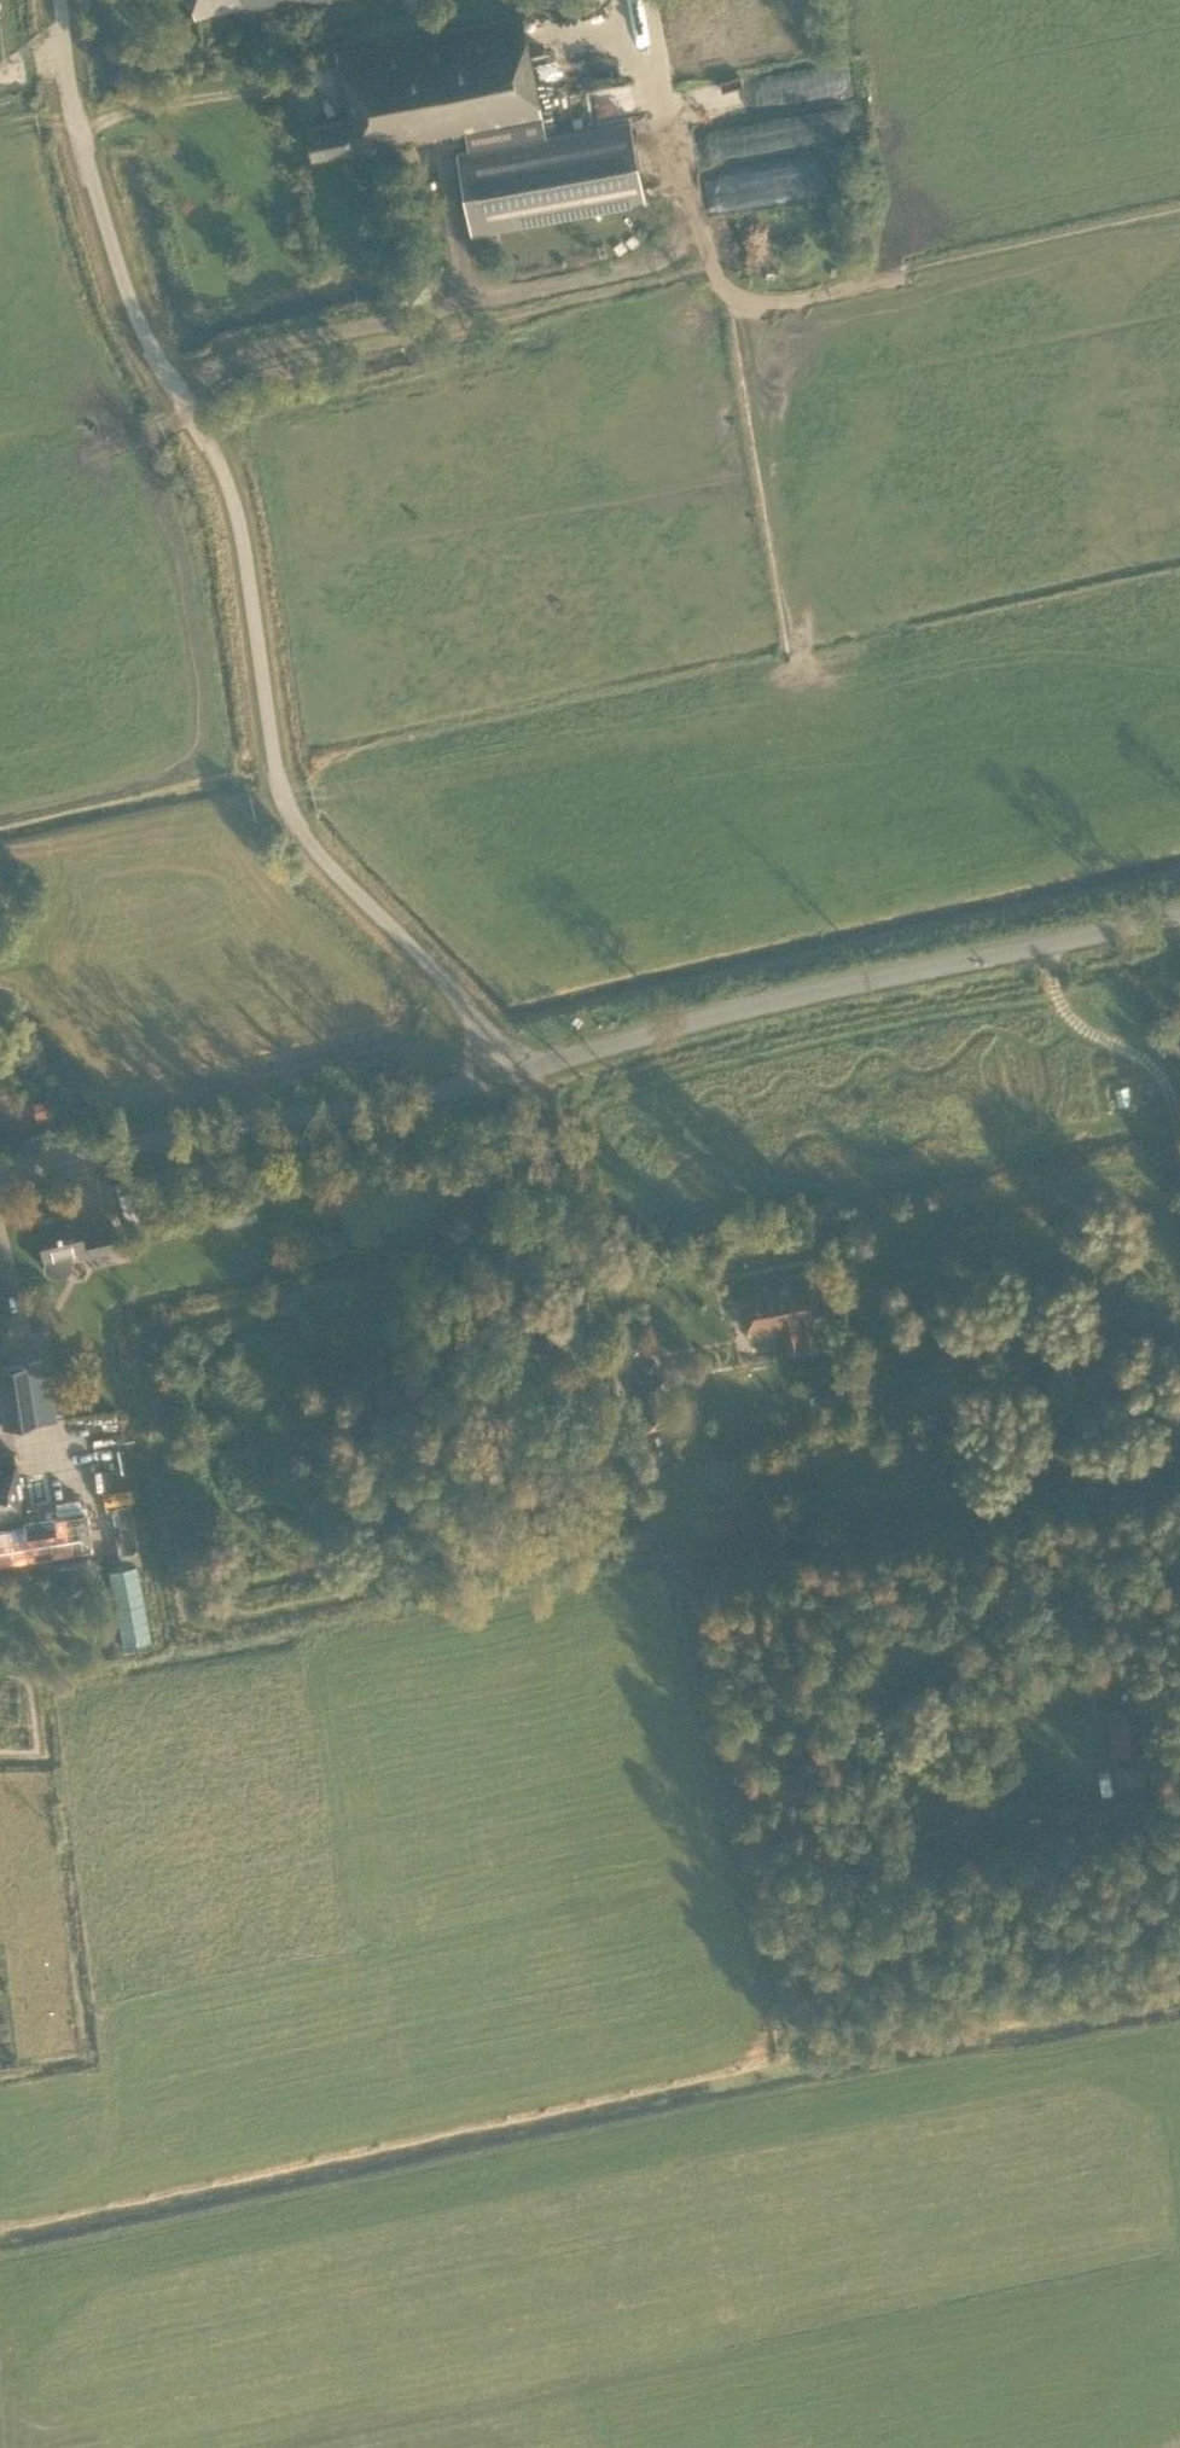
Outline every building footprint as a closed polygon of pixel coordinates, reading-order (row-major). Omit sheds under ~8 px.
[(197,10),(240,0),(195,0),(197,10)] [(246,5),(260,2),(262,10),(304,0),(244,0),(246,5)] [(409,11),(433,6),(432,0),(407,0),(409,11)] [(327,119),(307,123),(314,155),(354,147),(354,146),(376,142),(377,147),(431,136),(451,132),(459,130),(466,129),(469,147),(463,148),(457,150),(472,231),(646,198),(631,117),(546,133),(523,13),(522,13),(336,50),(338,63),(348,115),(327,119)] [(833,132),(862,131),(860,101),(831,103),(833,132)] [(830,190),(800,194),(802,213),(785,215),(791,259),(777,261),(779,277),(834,270),(830,242),(837,241),(830,190)] [(74,1210),(34,1220),(42,1253),(43,1252),(44,1258),(43,1263),(44,1268),(48,1272),(53,1274),(64,1271),(69,1268),(70,1256),(67,1247),(77,1244),(80,1254),(119,1245),(114,1221),(79,1229),(74,1210)] [(821,1312),(815,1280),(794,1284),(743,1293),(749,1331),(783,1325),(787,1349),(824,1342),(819,1312),(821,1312)] [(0,1365),(0,1408),(3,1424),(19,1422),(58,1415),(49,1358),(10,1364),(0,1365)] [(680,1417),(667,1379),(637,1390),(650,1427),(680,1417)] [(13,1451),(0,1453),(0,1516),(23,1512),(13,1451)] [(92,1548),(86,1509),(51,1515),(50,1510),(24,1514),(23,1512),(0,1516),(0,1562),(92,1548)] [(135,1561),(107,1567),(121,1642),(150,1637),(135,1561)]
